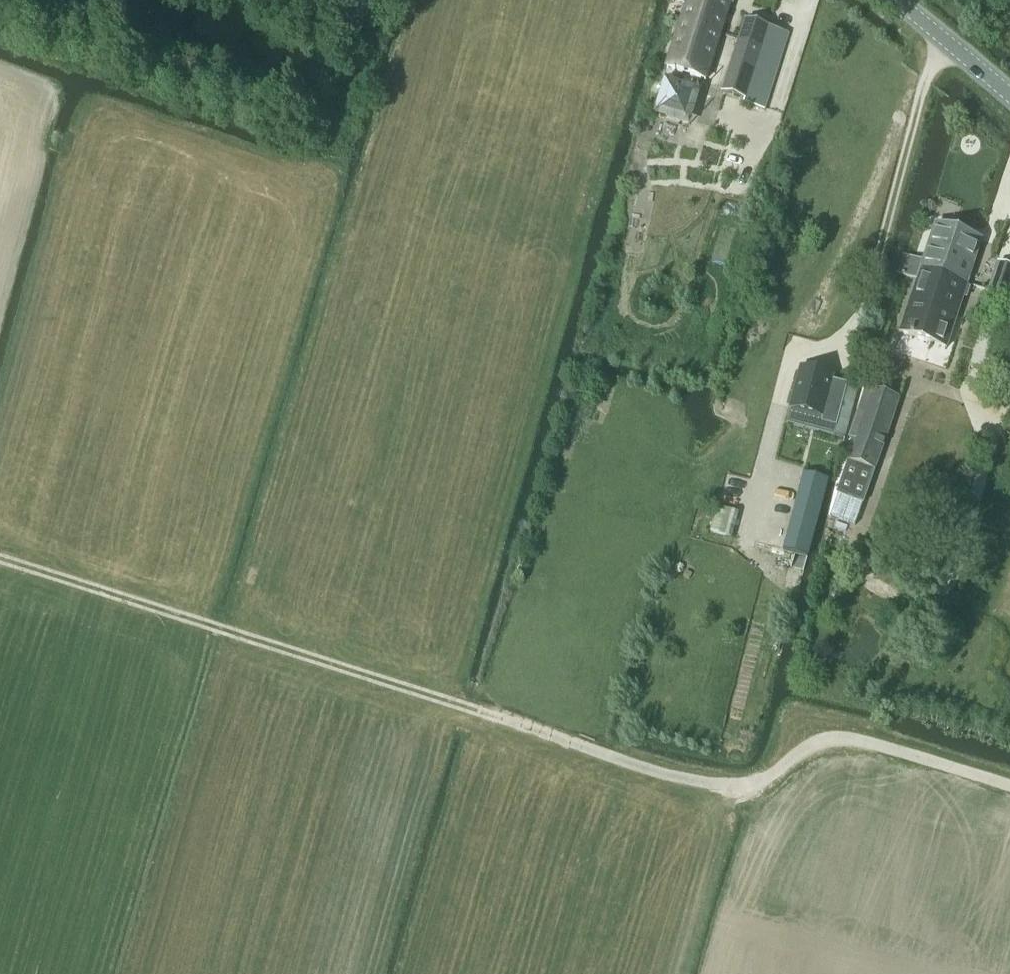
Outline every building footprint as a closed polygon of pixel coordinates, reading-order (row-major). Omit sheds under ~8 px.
[(732,0),(673,0),(672,3),(686,7),(667,69),(706,82),(732,0)] [(765,111),(789,34),(746,21),(723,93),(745,100),(743,105),(765,111)] [(900,333),(905,335),(947,349),(982,241),(935,226),(923,262),(904,256),(897,275),(916,281),(900,333)] [(1009,290),(1009,267),(997,263),(988,293),(1007,300),(1009,290)] [(792,393),(788,408),(792,409),(791,410),(822,418),(821,424),(838,428),(849,385),(834,381),(835,378),(802,369),(796,394),(792,393)] [(856,440),(843,479),(870,488),(900,399),(872,390),(866,388),(865,390),(849,438),(851,438),(856,440)] [(802,472),(783,551),(808,557),(828,479),(802,472)] [(924,624),(923,640),(937,642),(939,626),(924,624)]
